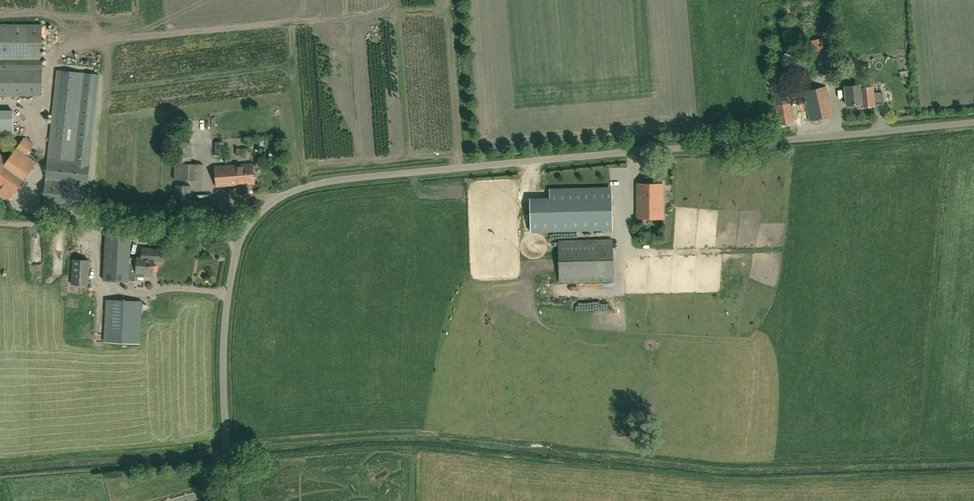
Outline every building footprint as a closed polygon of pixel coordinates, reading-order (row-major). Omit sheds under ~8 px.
[(42,96),(43,26),(0,25),(0,95),(42,96)] [(808,60),(813,77),(832,73),(829,61),(827,61),(821,38),(810,41),(814,59),(808,60)] [(85,208),(99,75),(57,71),(43,204),(85,208)] [(778,124),(793,121),(790,103),(788,104),(785,87),(787,86),(785,77),(771,80),(778,124)] [(847,105),(861,104),(862,106),(874,105),(873,87),(866,88),(866,85),(861,85),(860,85),(845,86),(847,105)] [(811,121),(834,115),(827,86),(804,91),(811,121)] [(15,134),(14,121),(0,121),(0,134),(15,134)] [(10,199),(36,162),(26,154),(34,144),(24,137),(9,160),(0,154),(0,191),(10,199)] [(265,140),(254,140),(254,148),(265,148),(265,140)] [(224,154),(224,141),(215,141),(216,154),(224,154)] [(176,142),(174,179),(202,180),(203,164),(191,164),(191,143),(176,142)] [(238,166),(240,184),(254,183),(252,164),(238,166)] [(240,185),(240,184),(238,166),(238,165),(215,167),(217,187),(240,185)] [(648,200),(663,200),(663,183),(636,183),(636,203),(648,203),(648,200)] [(174,219),(199,218),(200,223),(220,222),(218,199),(198,200),(188,201),(189,186),(176,185),(174,215),(174,219)] [(550,204),(530,204),(531,232),(612,229),(612,216),(612,202),(611,202),(611,189),(550,191),(550,204)] [(648,203),(636,203),(636,219),(663,219),(663,200),(648,200),(648,203)] [(154,259),(142,258),(137,258),(137,259),(129,258),(130,236),(106,235),(104,281),(128,282),(129,267),(137,267),(136,272),(145,273),(145,276),(152,276),(152,273),(153,273),(154,261),(154,259)] [(559,282),(613,281),(612,240),(558,241),(559,282)] [(154,259),(154,261),(162,261),(163,250),(142,249),(142,258),(154,259)] [(90,289),(89,263),(74,264),(74,289),(90,289)] [(140,344),(142,302),(107,300),(105,342),(140,344)]
